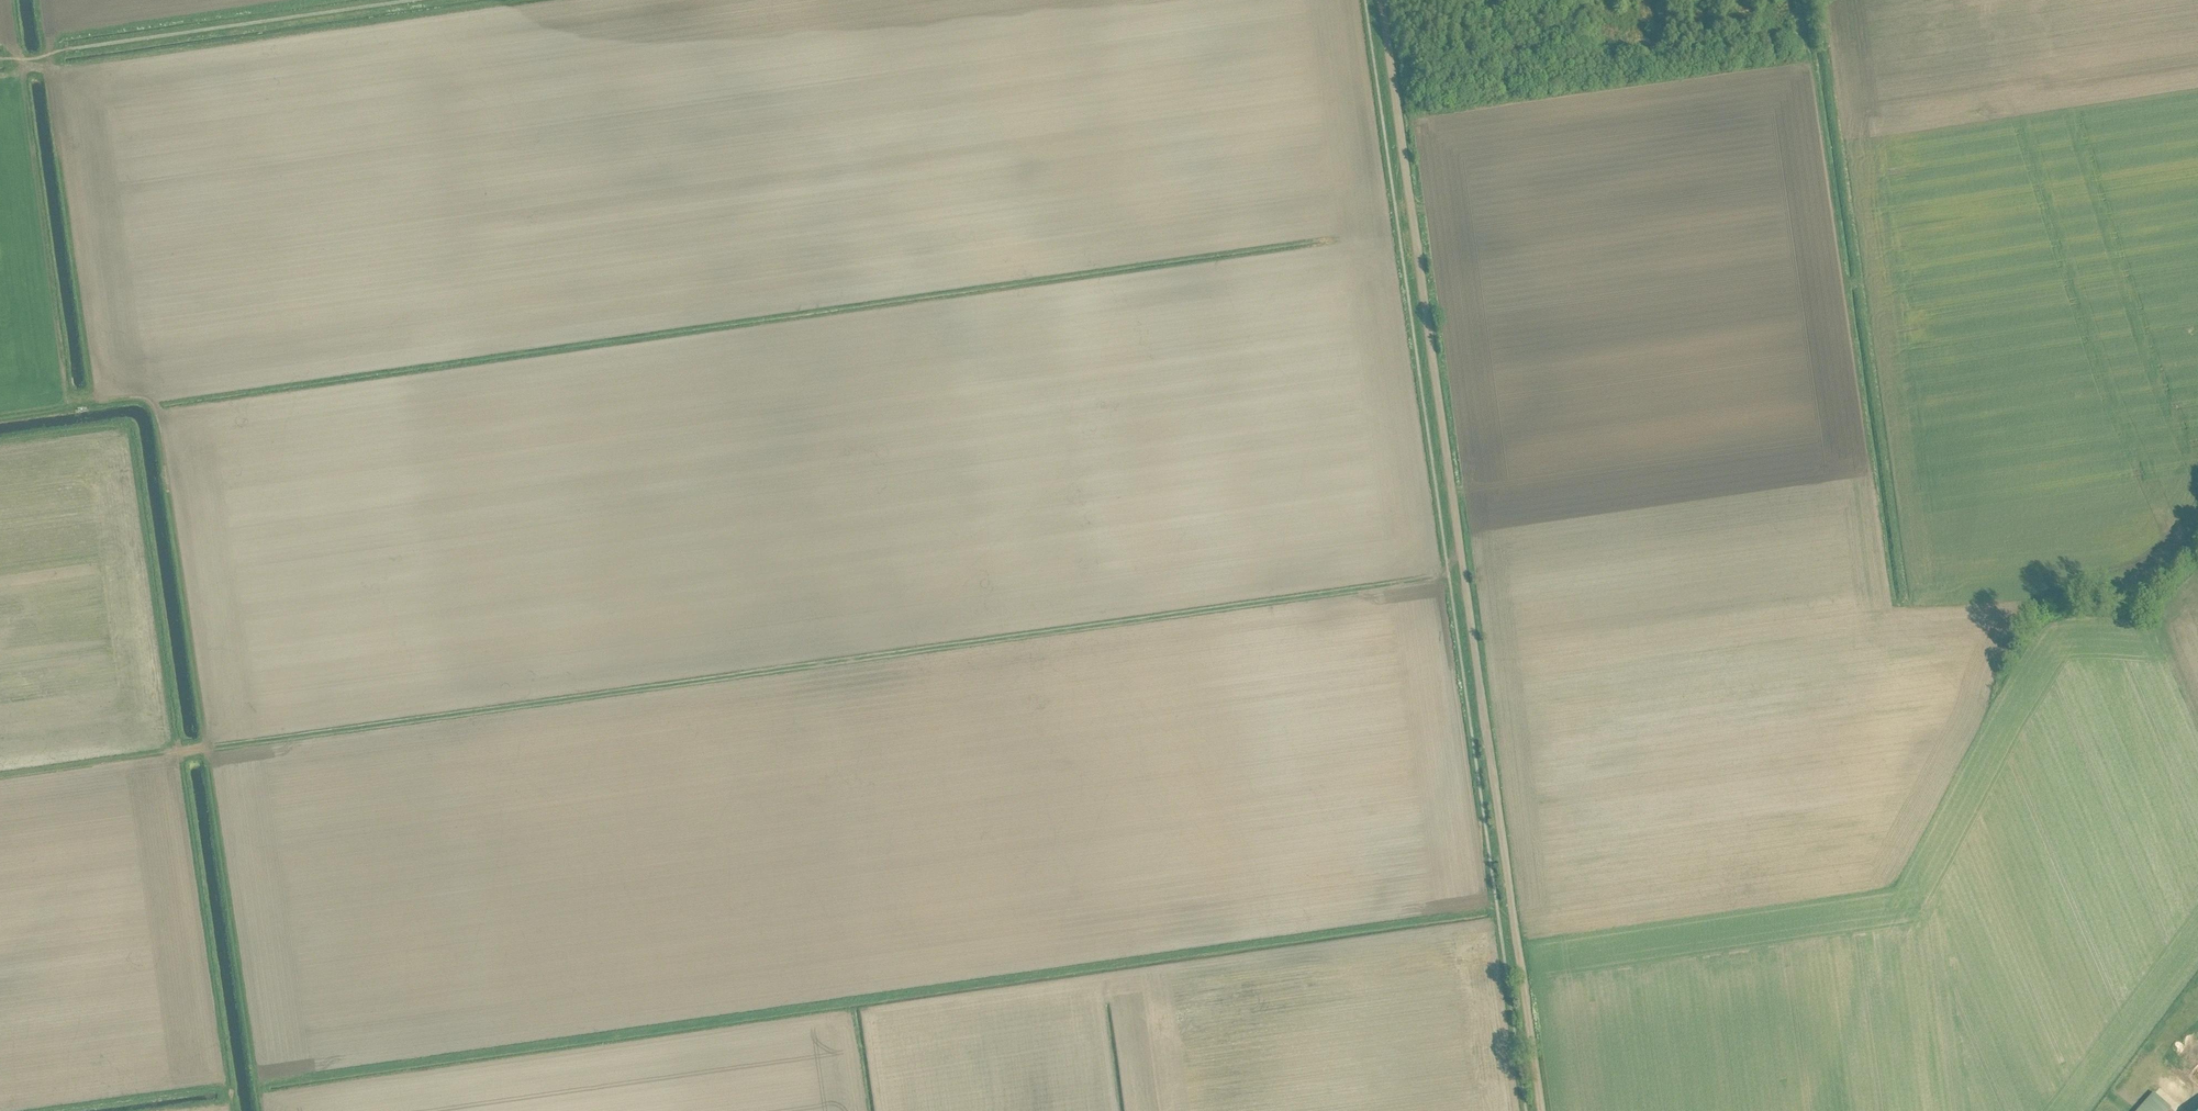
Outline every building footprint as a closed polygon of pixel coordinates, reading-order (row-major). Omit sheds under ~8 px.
[(2135,1110),(2164,1110),(2170,1104),(2153,1089),(2135,1110)]
